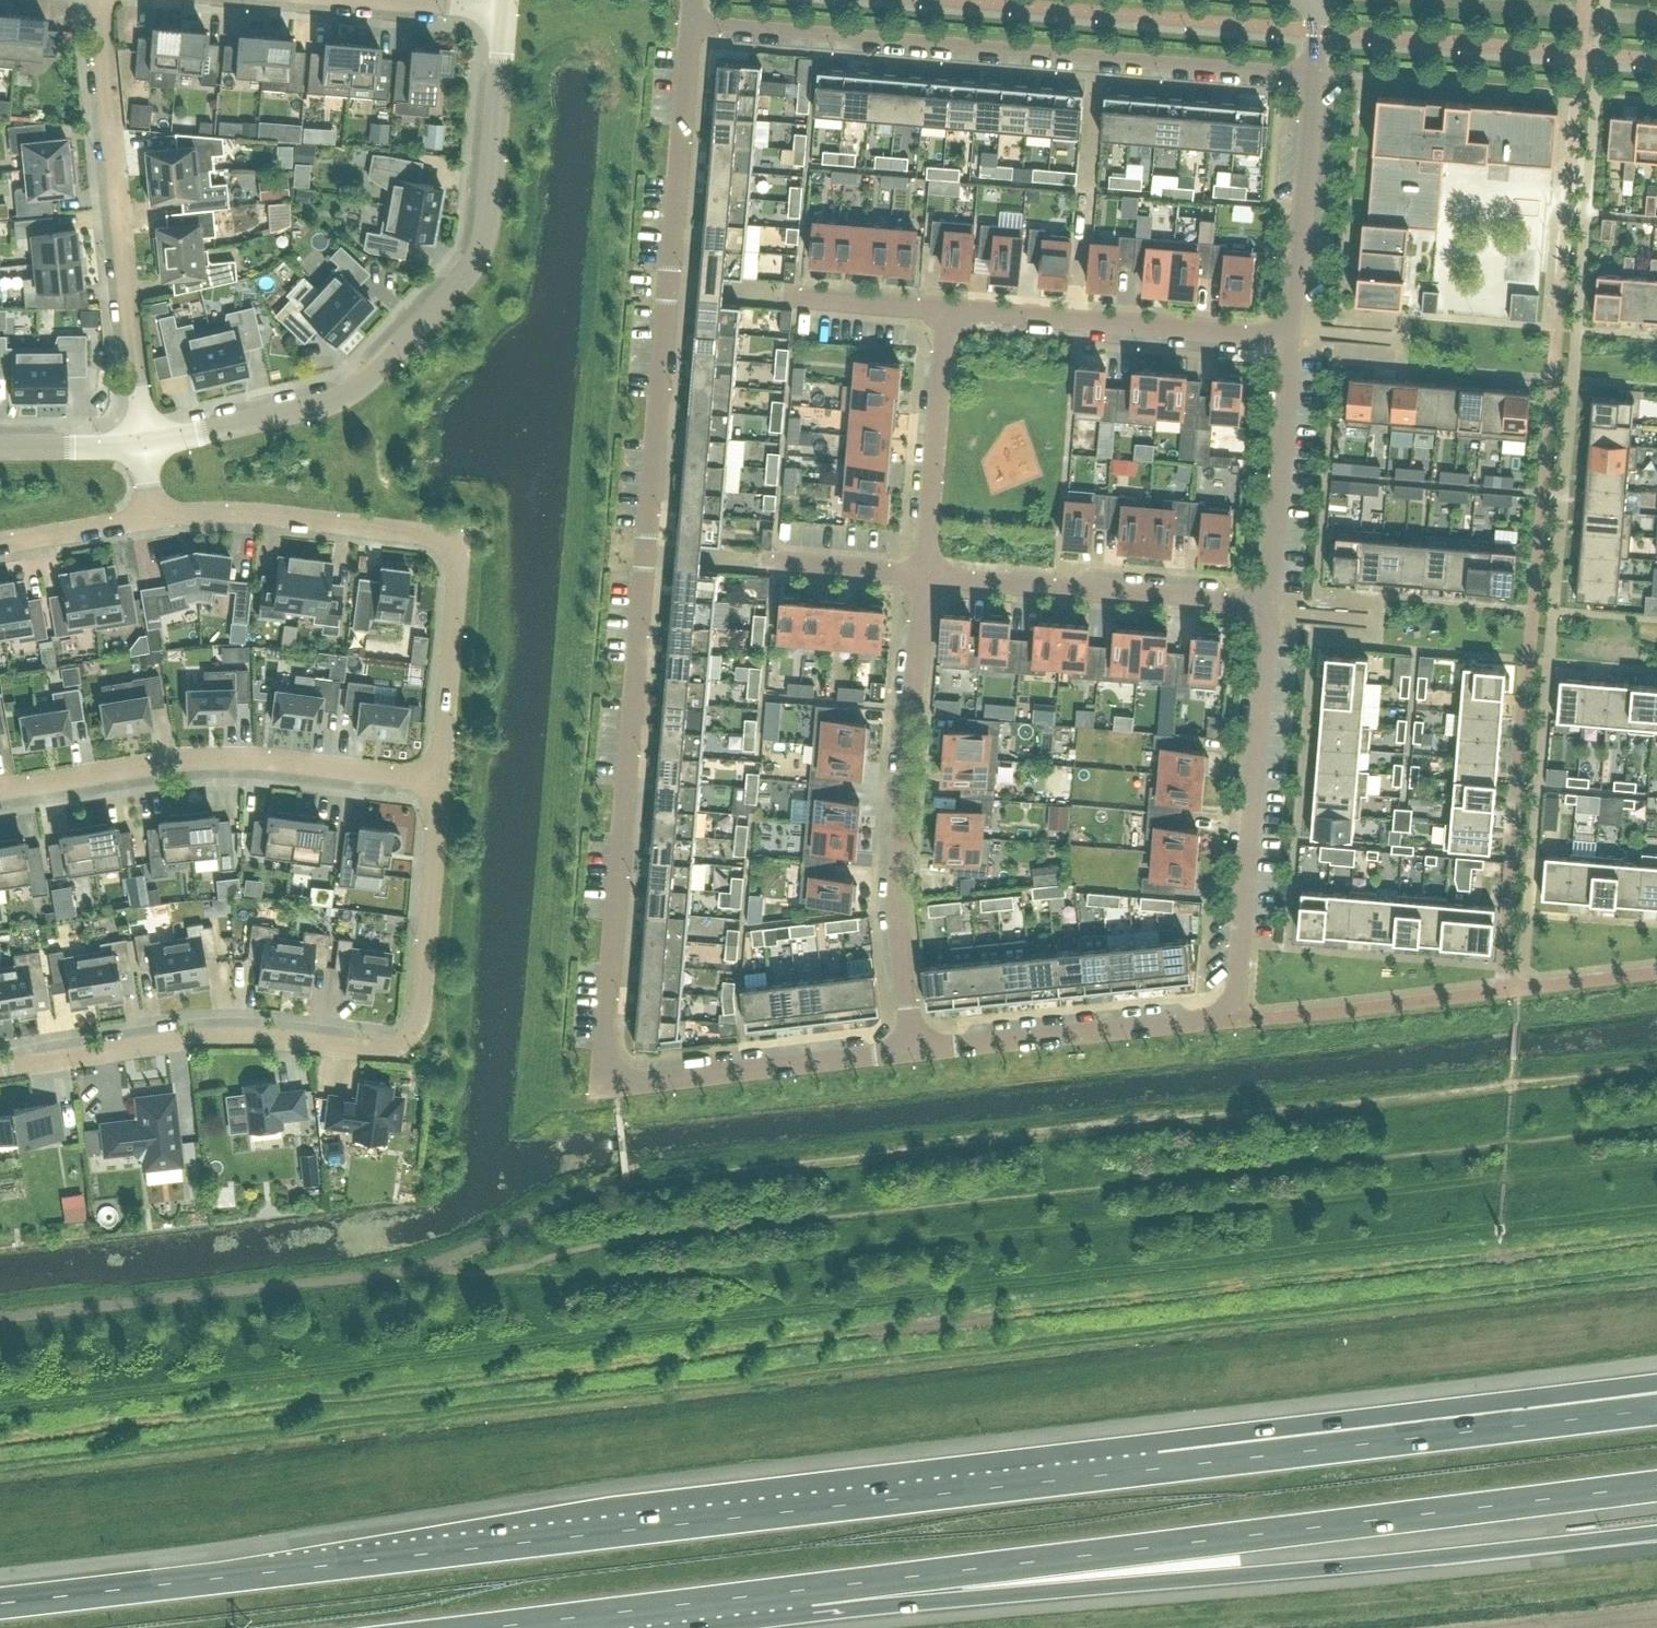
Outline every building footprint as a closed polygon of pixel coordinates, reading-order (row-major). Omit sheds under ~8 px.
[(14,67),(18,15),(0,13),(0,66),(14,67)] [(18,15),(14,67),(15,67),(16,56),(42,59),(42,54),(56,55),(58,29),(45,28),(45,17),(18,15)] [(150,68),(176,70),(179,28),(152,26),(151,37),(138,36),(134,77),(149,78),(150,68)] [(176,70),(203,72),(202,83),(215,84),(219,43),(205,42),(206,31),(179,28),(176,70)] [(262,77),(266,36),(238,34),(238,44),(224,43),(222,69),(235,71),(235,75),(262,77)] [(293,38),(266,36),(262,77),(288,79),(287,90),(302,91),(305,50),(292,49),(293,38)] [(347,95),(352,43),(325,41),(324,52),(310,51),(307,92),(347,95)] [(134,42),(125,42),(125,66),(134,66),(134,42)] [(379,45),(352,43),(347,95),(388,98),(391,57),(378,56),(379,45)] [(397,58),(393,99),(435,102),(437,70),(450,71),(451,52),(439,51),(411,48),(410,59),(397,58)] [(798,96),(810,97),(812,81),(800,80),(800,82),(761,78),(762,65),(720,61),(717,89),(759,93),(760,91),(798,94),(798,96)] [(844,114),(847,72),(820,70),(816,112),(844,114)] [(874,75),(847,72),(844,114),(870,116),(874,75)] [(870,116),(896,119),(900,77),(874,75),(870,116)] [(926,79),(900,77),(896,119),(922,121),(926,79)] [(922,121),(948,123),(952,81),(926,79),(922,121)] [(978,83),(952,81),(948,123),(975,125),(978,83)] [(1004,86),(978,83),(975,125),(1001,127),(1004,86)] [(1001,127),(1027,130),(1030,88),(1004,86),(1001,127)] [(1056,90),(1030,88),(1027,130),(1053,132),(1056,90)] [(717,89),(715,115),(757,119),(759,93),(717,89)] [(1053,132),(1081,134),(1084,92),(1056,90),(1053,132)] [(1130,138),(1133,97),(1106,94),(1102,136),(1130,138)] [(1554,164),(1558,110),(1379,95),(1368,220),(1364,220),(1357,300),(1402,304),(1409,226),(1438,228),(1444,155),(1554,164)] [(797,111),(809,112),(810,97),(798,96),(797,111)] [(1130,138),(1156,141),(1159,99),(1133,97),(1130,138)] [(1156,141),(1182,143),(1185,101),(1159,99),(1156,141)] [(1182,143),(1208,145),(1212,103),(1185,101),(1182,143)] [(1208,145),(1234,147),(1238,105),(1212,103),(1208,145)] [(1265,107),(1238,105),(1234,147),(1262,149),(1263,132),(1267,132),(1269,113),(1265,112),(1265,107)] [(416,112),(417,129),(431,128),(430,111),(416,112)] [(713,141),(755,145),(757,119),(715,115),(713,141)] [(1633,188),(1636,158),(1639,117),(1611,115),(1608,156),(1626,157),(1623,187),(1633,188)] [(1656,160),(1656,118),(1639,117),(1636,158),(1656,160)] [(280,139),(300,141),(302,119),(282,118),(280,139)] [(302,119),(300,141),(320,143),(322,121),(302,119)] [(25,169),(74,164),(73,147),(67,147),(66,137),(36,140),(34,123),(8,126),(10,146),(10,150),(14,152),(23,151),(25,169)] [(145,149),(147,175),(197,170),(195,156),(224,153),(222,136),(175,132),(176,146),(145,149)] [(806,149),(807,134),(795,133),(794,148),(806,149)] [(713,141),(711,167),(753,171),(755,145),(713,141)] [(806,149),(794,148),(793,163),(805,164),(806,149)] [(823,162),(839,163),(840,151),(824,150),(823,162)] [(857,153),(840,151),(839,163),(856,165),(857,153)] [(391,189),(388,204),(437,213),(442,186),(411,180),(415,161),(384,155),(373,154),(369,176),(391,189)] [(891,168),(892,156),(876,154),(875,166),(891,168)] [(892,156),(891,168),(908,169),(909,157),(892,156)] [(997,177),(998,165),(981,163),(980,175),(997,177)] [(74,164),(25,169),(27,186),(17,187),(15,191),(15,194),(17,215),(43,212),(41,195),(72,191),(71,181),(76,181),(74,164)] [(943,179),(944,167),(928,165),(927,177),(943,179)] [(998,165),(997,177),(1013,178),(1014,166),(998,165)] [(753,171),(711,167),(709,194),(751,197),(753,171)] [(944,167),(943,179),(960,180),(961,168),(944,167)] [(832,179),(845,180),(846,169),(833,168),(832,179)] [(1049,181),(1050,169),(1033,168),(1032,180),(1049,181)] [(846,169),(845,180),(858,182),(859,170),(846,169)] [(1050,169),(1049,181),(1065,183),(1066,170),(1050,169)] [(198,185),(197,170),(147,175),(150,201),(181,198),(182,211),(185,211),(213,208),(229,207),(226,182),(198,185)] [(882,184),(895,185),(896,173),(883,172),(882,184)] [(896,173),(895,185),(908,186),(909,174),(896,173)] [(1125,188),(1126,176),(1110,174),(1109,186),(1125,188)] [(1126,176),(1125,188),(1142,189),(1143,177),(1126,176)] [(1230,197),(1231,184),(1215,183),(1214,195),(1230,197)] [(1231,184),(1230,197),(1246,198),(1248,186),(1231,184)] [(802,201),(803,186),(791,185),(790,200),(802,201)] [(1161,197),(1177,199),(1178,186),(1162,185),(1161,197)] [(1195,188),(1178,186),(1177,199),(1194,200),(1195,188)] [(1646,213),(1656,214),(1656,198),(1656,194),(1647,193),(1646,213)] [(709,194),(706,220),(748,223),(751,197),(709,194)] [(802,201),(790,200),(788,216),(800,217),(802,201)] [(432,240),(437,213),(388,204),(382,234),(367,231),(364,247),(369,250),(397,255),(401,234),(432,240)] [(153,236),(155,253),(207,248),(201,248),(201,240),(203,236),(215,235),(213,208),(185,211),(187,224),(157,227),(158,236),(153,236)] [(34,262),(83,257),(81,243),(77,243),(76,229),(47,232),(46,217),(14,220),(17,249),(33,247),(34,262)] [(1603,217),(1601,237),(1611,238),(1613,218),(1603,217)] [(933,219),(931,246),(946,248),(944,271),(949,272),(949,276),(966,277),(966,273),(971,274),(975,222),(933,219)] [(706,220),(704,246),(746,249),(748,223),(706,220)] [(838,262),(841,224),(815,222),(812,264),(827,265),(827,261),(838,262)] [(982,223),(980,250),(995,252),(993,275),(998,276),(997,280),(1014,281),(1015,277),(1019,278),(1024,226),(982,223)] [(862,268),(866,226),(841,224),(838,262),(848,263),(848,267),(862,268)] [(787,226),(786,242),(798,243),(800,227),(787,226)] [(866,226),(862,268),(877,270),(877,266),(888,266),(891,228),(866,226)] [(1030,227),(1028,255),(1043,256),(1041,280),(1051,280),(1050,284),(1067,286),(1072,236),(1046,233),(1046,228),(1030,227)] [(891,228),(888,266),(898,267),(898,271),(913,273),(916,230),(891,228)] [(1134,263),(1136,236),(1120,234),(1119,245),(1093,243),(1089,288),(1106,289),(1107,285),(1116,286),(1118,262),(1134,263)] [(1136,236),(1134,263),(1147,265),(1145,288),(1171,290),(1175,239),(1136,236)] [(1214,242),(1175,239),(1171,290),(1196,293),(1198,269),(1212,270),(1214,242)] [(1214,242),(1212,270),(1225,271),(1223,295),(1234,296),(1234,300),(1249,301),(1253,251),(1227,249),(1228,244),(1214,242)] [(340,265),(318,289),(354,323),(373,304),(350,282),(364,268),(340,246),(331,256),(340,265)] [(744,277),(746,249),(704,246),(700,286),(697,329),(739,333),(741,305),(723,303),(724,288),(725,276),(744,277)] [(207,248),(155,253),(157,271),(161,271),(162,278),(194,275),(195,288),(237,279),(235,259),(211,262),(208,259),(207,248)] [(1625,255),(1623,275),(1620,316),(1647,319),(1650,277),(1633,276),(1635,255),(1625,255)] [(84,271),(83,257),(34,262),(36,277),(22,278),(25,307),(60,307),(58,288),(81,286),(80,272),(84,271)] [(1656,320),(1656,257),(1652,257),(1650,277),(1647,319),(1656,320)] [(786,260),(785,280),(795,281),(797,261),(786,260)] [(1594,314),(1620,316),(1623,275),(1598,273),(1594,314)] [(354,323),(318,289),(308,300),(294,294),(276,314),(299,336),(313,322),(335,343),(354,323)] [(1424,289),(1422,311),(1438,312),(1439,291),(1424,289)] [(1539,294),(1512,291),(1510,318),(1537,320),(1539,294)] [(210,330),(221,379),(248,372),(241,342),(260,338),(253,306),(227,312),(226,326),(210,330)] [(793,309),(782,308),(780,329),(791,330),(793,309)] [(221,379),(210,330),(194,334),(191,323),(176,327),(173,314),(159,317),(169,359),(188,355),(195,385),(221,379)] [(737,359),(739,333),(697,329),(695,355),(737,359)] [(38,349),(39,398),(66,398),(66,367),(85,367),(85,335),(58,335),(53,349),(38,349)] [(0,336),(0,368),(11,368),(11,399),(39,398),(38,349),(5,349),(5,336),(0,336)] [(788,363),(789,348),(777,347),(776,362),(788,363)] [(735,385),(737,359),(695,355),(693,382),(735,385)] [(856,385),(899,389),(901,363),(859,359),(856,385)] [(788,363),(776,362),(774,378),(787,379),(788,363)] [(795,365),(794,378),(806,379),(807,366),(795,365)] [(1116,420),(1119,392),(1104,391),(1106,368),(1079,365),(1076,406),(1102,408),(1101,419),(1116,420)] [(1144,412),(1157,413),(1161,372),(1135,370),(1133,394),(1119,392),(1116,420),(1143,422),(1144,412)] [(1197,427),(1199,399),(1185,398),(1187,374),(1161,372),(1157,413),(1183,415),(1182,426),(1197,427)] [(1199,399),(1197,427),(1212,428),(1212,423),(1238,425),(1243,375),(1228,374),(1227,378),(1216,377),(1214,400),(1199,399)] [(1370,419),(1374,378),(1351,376),(1346,425),(1371,427),(1371,419),(1370,419)] [(805,392),(806,379),(794,378),(793,391),(805,392)] [(1393,421),(1396,380),(1374,378),(1370,419),(1371,419),(1391,421),(1393,421)] [(1414,430),(1418,382),(1396,380),(1393,421),(1391,421),(1391,428),(1414,430)] [(693,382),(690,408),(732,411),(735,385),(693,382)] [(1440,383),(1418,382),(1414,430),(1437,432),(1438,425),(1437,424),(1440,383)] [(1459,426),(1463,385),(1440,383),(1437,424),(1438,425),(1459,426)] [(854,410),(897,413),(898,399),(894,398),(895,389),(899,389),(856,385),(854,410)] [(1485,387),(1463,385),(1459,426),(1480,428),(1481,428),(1485,387)] [(1503,438),(1507,389),(1485,387),(1481,428),(1480,428),(1480,436),(1503,438)] [(1530,391),(1507,389),(1503,438),(1526,440),(1530,391)] [(1593,396),(1591,419),(1632,422),(1634,399),(1593,396)] [(784,416),(785,400),(773,399),(771,415),(784,416)] [(730,437),(732,411),(690,408),(688,434),(730,437)] [(852,435),(891,438),(891,428),(895,428),(897,413),(854,410),(852,435)] [(782,431),(784,416),(771,415),(770,430),(782,431)] [(790,428),(801,429),(802,415),(791,415),(790,428)] [(1632,422),(1591,419),(1589,441),(1631,445),(1631,444),(1632,422)] [(801,429),(790,428),(789,441),(800,442),(801,429)] [(728,464),(730,437),(688,434),(686,460),(728,464)] [(850,459),(892,463),(894,448),(890,448),(891,438),(852,435),(850,459)] [(1631,445),(1589,441),(1588,463),(1629,467),(1629,468),(1636,469),(1638,444),(1631,444),(1631,445)] [(779,468),(780,453),(768,452),(767,467),(779,468)] [(848,484),(890,488),(890,487),(886,487),(887,477),(891,478),(892,463),(850,459),(848,484)] [(728,464),(686,460),(684,486),(726,490),(728,464)] [(1352,463),(1351,473),(1366,474),(1366,464),(1352,463)] [(1588,463),(1586,486),(1627,489),(1629,468),(1629,467),(1588,463)] [(797,478),(797,479),(802,479),(803,465),(786,464),(785,477),(797,478)] [(1366,464),(1366,474),(1380,475),(1381,465),(1366,464)] [(1396,476),(1410,478),(1411,468),(1397,466),(1396,476)] [(778,483),(779,468),(767,467),(766,482),(778,483)] [(1411,468),(1410,478),(1424,479),(1425,469),(1411,468)] [(1441,470),(1440,480),(1454,481),(1455,471),(1441,470)] [(1470,473),(1455,471),(1454,481),(1469,483),(1470,473)] [(1485,484),(1499,485),(1500,475),(1485,474),(1485,484)] [(1500,475),(1499,485),(1513,486),(1514,476),(1500,475)] [(797,478),(785,477),(784,490),(796,491),(797,479),(797,478)] [(1350,491),(1364,492),(1365,482),(1350,481),(1350,491)] [(1365,482),(1364,492),(1378,493),(1379,483),(1365,482)] [(890,488),(848,484),(846,510),(888,514),(890,488)] [(1394,495),(1408,496),(1409,486),(1395,485),(1394,495)] [(724,516),(726,490),(684,486),(682,512),(724,516)] [(1423,487),(1409,486),(1408,496),(1423,497),(1423,487)] [(1627,489),(1586,486),(1584,508),(1625,511),(1625,510),(1627,489)] [(1439,499),(1453,500),(1454,490),(1440,489),(1439,499)] [(1454,490),(1453,500),(1467,501),(1468,491),(1454,490)] [(1093,520),(1108,521),(1110,493),(1095,492),(1094,502),(1068,500),(1065,541),(1091,543),(1093,520)] [(1483,502),(1497,503),(1498,493),(1484,492),(1483,502)] [(765,493),(763,508),(776,509),(777,494),(765,493)] [(1146,548),(1149,507),(1136,506),(1137,495),(1110,493),(1108,521),(1122,522),(1120,546),(1146,548)] [(1512,495),(1498,493),(1497,503),(1512,505),(1512,495)] [(1174,526),(1188,527),(1191,500),(1164,498),(1163,508),(1149,507),(1146,548),(1172,550),(1174,526)] [(1191,500),(1188,527),(1203,529),(1201,553),(1212,553),(1212,557),(1227,559),(1231,509),(1205,506),(1206,501),(1191,500)] [(1584,508),(1582,530),(1631,534),(1633,511),(1625,510),(1625,511),(1584,508)] [(721,544),(724,516),(682,512),(678,553),(674,596),(717,599),(719,572),(700,570),(701,555),(702,542),(721,544)] [(772,548),(773,543),(774,528),(764,527),(762,547),(772,548)] [(1333,576),(1357,578),(1361,529),(1338,527),(1333,576)] [(1384,531),(1361,529),(1357,578),(1379,580),(1382,539),(1383,539),(1384,531)] [(1631,534),(1582,530),(1580,552),(1621,556),(1621,557),(1629,557),(1631,534)] [(1423,584),(1446,586),(1450,537),(1427,535),(1426,543),(1427,543),(1423,584)] [(1446,586),(1468,588),(1472,539),(1450,537),(1446,586)] [(1379,580),(1401,582),(1405,541),(1383,539),(1382,539),(1379,580)] [(1468,588),(1490,590),(1494,541),(1472,539),(1468,588)] [(1426,543),(1405,541),(1401,582),(1423,584),(1427,543),(1426,543)] [(1517,543),(1494,541),(1490,590),(1513,592),(1517,543)] [(156,593),(169,591),(170,593),(181,590),(184,601),(198,597),(195,550),(161,559),(167,583),(141,587),(148,627),(161,625),(156,593)] [(230,555),(195,550),(198,597),(212,599),(214,589),(225,590),(230,555)] [(1580,552),(1578,574),(1619,578),(1621,557),(1621,556),(1580,552)] [(286,608),(299,609),(306,556),(290,554),(289,558),(278,556),(275,583),(262,581),(258,612),(284,616),(286,608)] [(322,558),(306,556),(299,609),(313,611),(312,619),(324,621),(322,631),(337,633),(342,591),(329,590),(332,563),(322,562),(322,558)] [(86,567),(95,619),(96,627),(136,621),(131,590),(118,592),(114,566),(103,567),(102,564),(86,567)] [(377,597),(357,594),(353,626),(368,628),(369,615),(410,620),(414,594),(406,593),(409,570),(381,566),(377,597)] [(81,622),(95,619),(86,567),(70,569),(71,573),(60,574),(64,600),(51,603),(56,634),(83,630),(81,622)] [(1619,578),(1578,574),(1576,598),(1617,601),(1619,578)] [(770,576),(760,575),(758,596),(768,596),(770,576)] [(5,634),(18,632),(19,640),(46,635),(41,604),(28,606),(24,580),(13,582),(12,579),(0,581),(0,606),(5,634)] [(250,589),(236,588),(233,619),(247,621),(250,589)] [(674,596),(672,622),(714,626),(717,599),(674,596)] [(806,640),(809,602),(798,601),(799,597),(784,596),(780,638),(806,640)] [(830,642),(834,600),(819,599),(819,603),(809,602),(806,640),(830,642)] [(830,642),(855,644),(858,606),(848,605),(849,601),(834,600),(830,642)] [(869,607),(858,606),(855,644),(881,647),(884,604),(869,603),(869,607)] [(980,668),(981,658),(982,640),(969,639),(971,616),(945,613),(941,654),(955,655),(954,666),(980,668)] [(984,617),(982,640),(981,658),(995,659),(994,669),(1020,671),(1022,644),(1009,643),(1011,619),(1006,619),(1006,615),(989,613),(989,617),(984,617)] [(765,630),(767,615),(755,614),(753,629),(765,630)] [(1047,663),(1060,664),(1064,623),(1038,621),(1036,645),(1022,644),(1020,671),(1046,674),(1047,663)] [(712,652),(714,626),(672,622),(670,648),(712,652)] [(1098,678),(1101,650),(1087,649),(1089,625),(1064,623),(1060,664),(1073,665),(1072,676),(1098,678)] [(1125,670),(1139,671),(1142,630),(1116,628),(1114,651),(1101,650),(1098,678),(1124,680),(1125,670)] [(764,645),(765,630),(753,629),(752,644),(764,645)] [(1150,682),(1177,685),(1179,657),(1166,656),(1168,632),(1142,630),(1139,671),(1151,672),(1150,682)] [(1192,658),(1179,657),(1177,685),(1190,686),(1191,675),(1217,678),(1218,673),(1221,673),(1222,662),(1219,662),(1221,633),(1206,631),(1206,635),(1194,634),(1192,658)] [(670,648),(668,674),(710,678),(712,652),(670,648)] [(1325,678),(1366,682),(1368,657),(1327,654),(1326,661),(1321,661),(1320,671),(1325,672),(1325,678)] [(1511,677),(1505,676),(1506,669),(1465,665),(1462,690),(1504,694),(1505,687),(1510,687),(1511,677)] [(761,682),(762,667),(750,666),(749,681),(761,682)] [(204,687),(187,688),(188,720),(235,718),(234,698),(249,697),(248,669),(204,670),(204,687)] [(100,701),(105,732),(152,725),(149,705),(163,702),(159,674),(132,679),(135,695),(100,701)] [(276,689),(272,720),(318,726),(321,706),(336,708),(339,679),(295,674),(293,691),(276,689)] [(708,704),(710,678),(668,674),(666,700),(708,704)] [(1402,674),(1401,685),(1410,685),(1411,674),(1402,674)] [(1419,675),(1418,686),(1427,687),(1428,676),(1419,675)] [(1365,704),(1366,682),(1325,678),(1323,700),(1365,704)] [(1557,719),(1583,722),(1587,680),(1561,678),(1557,719)] [(801,694),(802,681),(788,680),(787,693),(801,694)] [(1391,720),(1392,703),(1380,702),(1381,680),(1368,680),(1367,719),(1391,720)] [(1610,682),(1587,680),(1583,722),(1607,724),(1610,682)] [(374,684),(348,681),(344,709),(359,711),(356,731),(403,737),(407,705),(372,701),(374,684)] [(760,697),(761,682),(749,681),(747,696),(760,697)] [(802,681),(801,694),(814,695),(815,682),(802,681)] [(1607,724),(1629,726),(1630,726),(1634,684),(1610,682),(1607,724)] [(1221,693),(1220,683),(1196,684),(1197,694),(1221,693)] [(1634,684),(1630,726),(1629,726),(1629,731),(1654,733),(1655,728),(1654,728),(1656,688),(1656,686),(1634,684)] [(838,697),(852,697),(852,685),(839,685),(838,697)] [(866,686),(852,685),(852,697),(865,698),(866,686)] [(1409,696),(1410,685),(1401,685),(1400,696),(1409,696)] [(1418,686),(1417,697),(1426,698),(1427,687),(1418,686)] [(55,708),(20,714),(25,745),(72,738),(68,718),(83,715),(78,687),(52,692),(55,708)] [(1502,716),(1504,694),(1462,690),(1461,712),(1502,716)] [(663,726),(705,730),(708,704),(666,700),(663,726)] [(765,719),(780,721),(782,702),(766,700),(765,719)] [(1365,704),(1323,700),(1321,723),(1370,727),(1371,726),(1363,725),(1365,704)] [(816,704),(813,743),(865,747),(865,744),(869,744),(870,727),(866,726),(867,722),(843,720),(844,706),(816,704)] [(1500,738),(1502,716),(1461,712),(1459,734),(1500,738)] [(946,754),(987,758),(989,732),(1000,733),(1001,719),(973,717),(972,730),(949,728),(948,733),(944,733),(943,750),(947,750),(946,754)] [(757,734),(758,719),(746,718),(744,733),(757,734)] [(1406,730),(1407,719),(1398,718),(1397,729),(1406,730)] [(1414,730),(1423,731),(1424,720),(1415,719),(1414,730)] [(1370,727),(1321,723),(1319,745),(1369,749),(1370,727)] [(703,756),(705,730),(663,726),(661,753),(703,756)] [(1405,741),(1406,730),(1397,729),(1397,740),(1405,741)] [(1082,761),(1080,730),(1060,731),(1062,763),(1082,761)] [(1422,742),(1423,731),(1414,730),(1413,741),(1422,742)] [(1164,747),(1162,772),(1203,776),(1203,772),(1207,772),(1209,755),(1205,755),(1205,750),(1181,748),(1183,735),(1155,732),(1154,746),(1164,747)] [(757,734),(744,733),(743,749),(755,750),(757,734)] [(1498,760),(1500,738),(1459,734),(1457,756),(1498,760)] [(810,782),(838,785),(839,771),(862,773),(865,747),(813,743),(810,782)] [(1369,749),(1319,745),(1317,767),(1369,771),(1369,770),(1359,769),(1361,749),(1368,750),(1369,749)] [(701,783),(703,756),(661,753),(659,779),(701,783)] [(986,771),(987,758),(946,754),(944,780),(968,782),(967,795),(994,798),(997,771),(986,771)] [(1496,783),(1498,760),(1457,756),(1455,778),(1496,783)] [(1395,763),(1394,773),(1403,774),(1404,763),(1395,763)] [(1411,764),(1410,775),(1419,775),(1420,764),(1411,764)] [(1369,771),(1317,767),(1315,789),(1367,794),(1369,771)] [(759,788),(760,772),(748,771),(746,786),(759,788)] [(1148,811),(1176,813),(1177,800),(1201,802),(1203,776),(1162,772),(1161,786),(1151,785),(1148,811)] [(1402,785),(1403,774),(1394,773),(1393,784),(1402,785)] [(1410,775),(1410,786),(1418,786),(1419,775),(1410,775)] [(1578,785),(1579,777),(1568,776),(1567,784),(1578,785)] [(1590,777),(1579,777),(1578,785),(1589,786),(1590,777)] [(1495,805),(1496,783),(1455,778),(1453,801),(1495,805)] [(699,809),(701,783),(659,779),(657,806),(699,809)] [(1614,788),(1625,789),(1626,780),(1615,780),(1614,788)] [(1637,781),(1626,780),(1625,789),(1636,790),(1637,781)] [(810,782),(807,821),(858,826),(860,800),(836,798),(838,785),(810,782)] [(757,803),(759,788),(746,786),(745,802),(757,803)] [(1367,794),(1315,789),(1314,811),(1360,815),(1362,794),(1367,795),(1367,794)] [(1565,801),(1576,802),(1577,793),(1566,792),(1565,801)] [(1588,794),(1577,793),(1576,802),(1587,803),(1588,794)] [(940,832),(981,836),(982,823),(992,824),(994,798),(967,795),(966,809),(942,807),(940,832)] [(1613,805),(1623,806),(1624,797),(1613,796),(1613,805)] [(1624,797),(1623,806),(1634,807),(1635,798),(1624,797)] [(1073,820),(1073,801),(1053,800),(1052,820),(1073,820)] [(1493,827),(1495,805),(1453,801),(1451,822),(1446,822),(1493,827)] [(655,832),(696,835),(699,809),(657,806),(655,832)] [(1395,807),(1394,818),(1403,819),(1404,808),(1395,807)] [(1412,809),(1404,808),(1403,819),(1412,820),(1412,809)] [(206,811),(187,813),(191,857),(217,854),(218,869),(232,867),(233,868),(234,867),(229,818),(227,819),(228,823),(215,825),(214,814),(206,815),(206,811)] [(291,857),(297,813),(278,811),(277,815),(269,814),(268,824),(255,823),(256,818),(254,818),(250,853),(251,853),(251,852),(291,857)] [(1176,813),(1148,811),(1146,837),(1157,838),(1156,851),(1196,854),(1199,829),(1175,827),(1176,813)] [(1360,815),(1314,811),(1311,836),(1353,839),(1355,816),(1360,816),(1360,815)] [(166,859),(191,857),(187,813),(168,815),(168,819),(160,820),(161,830),(149,831),(148,827),(146,827),(151,876),(153,876),(167,874),(166,859)] [(297,813),(291,857),(331,862),(330,863),(332,863),(337,829),(335,828),(334,833),(322,831),(323,821),(315,820),(316,816),(297,813)] [(1403,819),(1394,818),(1393,829),(1402,830),(1403,819)] [(1412,820),(1403,819),(1402,830),(1411,831),(1412,820)] [(807,821),(803,860),(831,863),(832,849),(856,851),(856,847),(860,847),(862,830),(858,830),(858,826),(807,821)] [(1491,851),(1493,827),(1446,822),(1444,847),(1491,851)] [(106,823),(87,826),(94,870),(134,863),(134,864),(136,863),(130,829),(128,829),(129,834),(117,836),(115,826),(107,827),(106,823)] [(748,839),(749,824),(737,823),(735,838),(748,839)] [(388,862),(390,850),(392,850),(394,850),(395,849),(397,848),(398,847),(400,846),(400,844),(401,843),(401,841),(402,839),(401,837),(401,836),(400,834),(399,833),(397,831),(396,830),(394,830),(392,829),(360,825),(359,831),(345,829),(338,884),(340,884),(340,883),(354,885),(356,871),(383,874),(384,861),(388,862)] [(94,870),(87,826),(68,829),(69,833),(61,834),(63,845),(50,847),(49,842),(48,843),(53,877),(55,877),(55,876),(94,870)] [(694,861),(696,835),(655,832),(652,858),(694,861)] [(979,861),(981,836),(940,832),(940,836),(936,836),(934,853),(938,853),(938,858),(961,860),(960,874),(988,876),(989,862),(979,861)] [(0,840),(0,862),(4,885),(29,880),(32,895),(46,893),(47,893),(39,844),(38,844),(38,849),(26,851),(24,841),(16,842),(15,838),(0,840)] [(746,855),(748,839),(735,838),(734,854),(746,855)] [(1392,852),(1403,853),(1403,844),(1392,843),(1392,852)] [(1414,845),(1403,844),(1403,853),(1414,854),(1414,845)] [(1320,854),(1331,855),(1332,846),(1321,845),(1320,854)] [(1343,847),(1332,846),(1331,855),(1342,856),(1343,847)] [(1379,850),(1368,849),(1367,858),(1378,859),(1379,850)] [(1196,858),(1196,854),(1156,851),(1153,876),(1143,875),(1142,889),(1169,891),(1171,878),(1194,880),(1195,875),(1199,875),(1200,858),(1196,858)] [(1572,857),(1568,899),(1592,901),(1596,854),(1571,852),(1571,857),(1572,857)] [(1639,904),(1656,906),(1656,854),(1642,852),(1641,863),(1642,863),(1639,904)] [(1437,855),(1426,854),(1426,863),(1437,864),(1437,855)] [(1596,854),(1592,901),(1615,903),(1619,861),(1620,861),(1620,856),(1596,854)] [(1572,857),(1571,857),(1546,855),(1542,896),(1568,899),(1572,857)] [(1462,866),(1473,867),(1473,858),(1462,857),(1462,866)] [(692,887),(694,861),(652,858),(650,884),(692,887)] [(695,858),(695,881),(708,882),(709,858),(695,858)] [(797,867),(803,868),(800,900),(851,905),(852,900),(856,900),(857,883),(853,883),(854,878),(830,876),(831,863),(803,860),(777,858),(776,871),(790,872),(797,867)] [(1484,859),(1473,858),(1473,867),(1483,867),(1484,859)] [(1619,861),(1615,903),(1639,904),(1642,863),(1641,863),(1620,861),(1619,861)] [(743,892),(744,876),(732,875),(731,891),(743,892)] [(1049,884),(1050,897),(1066,895),(1065,883),(1049,884)] [(650,884),(648,910),(690,914),(692,887),(650,884)] [(1050,897),(1049,884),(1032,886),(1034,898),(1050,897)] [(317,902),(335,904),(337,887),(318,885),(317,902)] [(1328,892),(1325,934),(1348,936),(1352,889),(1351,889),(1351,894),(1328,892)] [(1348,936),(1372,938),(1376,891),(1352,889),(1348,936)] [(1317,933),(1325,934),(1328,892),(1302,890),(1299,932),(1306,932),(1306,937),(1316,938),(1317,933)] [(742,907),(743,892),(731,891),(730,906),(742,907)] [(1104,905),(1105,893),(1088,891),(1087,904),(1104,905)] [(1376,891),(1372,938),(1395,940),(1399,893),(1398,893),(1398,898),(1376,896),(1377,891),(1376,891)] [(1105,893),(1104,905),(1120,906),(1121,894),(1105,893)] [(1395,940),(1419,942),(1423,895),(1399,893),(1395,940)] [(1013,895),(997,896),(998,909),(1015,907),(1013,895)] [(1423,895),(1419,942),(1442,944),(1446,897),(1423,895)] [(998,909),(997,896),(981,898),(982,910),(998,909)] [(1157,909),(1158,897),(1141,896),(1140,908),(1157,909)] [(1174,899),(1158,897),(1157,909),(1173,911),(1174,899)] [(1442,944),(1466,946),(1469,904),(1447,902),(1447,897),(1446,897),(1442,944)] [(945,902),(946,914),(962,912),(961,900),(945,902)] [(946,914),(945,902),(928,904),(930,916),(946,914)] [(1469,904),(1466,946),(1492,948),(1495,906),(1469,904)] [(688,940),(690,914),(648,910),(646,936),(688,940)] [(842,918),(843,930),(860,928),(858,916),(842,918)] [(843,930),(842,918),(825,920),(827,932),(843,930)] [(187,924),(189,936),(175,938),(183,986),(193,985),(193,988),(209,986),(204,957),(217,955),(212,925),(203,926),(203,921),(187,924)] [(790,924),(791,936),(807,935),(806,922),(790,924)] [(273,986),(283,987),(290,939),(277,937),(278,927),(252,923),(247,957),(261,958),(257,987),(273,989),(273,986)] [(791,936),(790,924),(773,926),(775,938),(791,936)] [(1160,928),(1161,940),(1160,940),(1164,982),(1192,979),(1190,962),(1194,961),(1192,942),(1188,942),(1188,938),(1175,939),(1173,926),(1160,928)] [(764,927),(752,929),(754,945),(766,944),(764,927)] [(739,944),(740,929),(728,928),(727,943),(739,944)] [(302,940),(290,939),(283,987),(293,988),(293,992),(309,994),(312,965),(326,967),(330,933),(304,930),(302,940)] [(183,986),(175,938),(149,942),(148,932),(134,934),(140,967),(153,965),(157,994),(173,991),(173,988),(183,986)] [(685,966),(688,940),(646,936),(643,962),(685,966)] [(352,939),(338,938),(334,968),(348,970),(344,995),(355,996),(355,1000),(371,1002),(373,987),(387,988),(392,952),(351,947),(352,939)] [(114,948),(88,952),(96,1001),(106,999),(107,1002),(122,1000),(118,971),(131,969),(126,939),(112,941),(114,948)] [(1028,939),(1002,942),(1008,998),(1034,996),(1029,954),(1028,939)] [(1164,982),(1160,940),(1134,943),(1138,985),(1164,982)] [(982,1001),(1008,998),(1002,942),(975,944),(977,959),(982,1001)] [(737,959),(739,944),(727,943),(725,958),(737,959)] [(1138,985),(1134,943),(1108,946),(1112,987),(1138,985)] [(949,947),(951,962),(955,1004),(982,1001),(977,959),(975,944),(949,947)] [(1108,946),(1082,949),(1086,990),(1112,987),(1108,946)] [(86,1002),(96,1001),(88,952),(63,957),(62,949),(48,952),(53,982),(66,980),(71,1008),(87,1006),(86,1002)] [(1060,993),(1086,990),(1082,949),(1056,951),(1060,993)] [(14,961),(2,963),(10,1015),(20,1013),(21,1016),(36,1014),(31,985),(45,983),(39,950),(13,954),(14,961)] [(1056,951),(1029,954),(1034,996),(1060,993),(1056,951)] [(643,962),(641,988),(683,992),(685,966),(643,962)] [(928,1007),(955,1004),(951,962),(923,965),(928,1007)] [(10,1015),(2,963),(0,964),(0,1016),(10,1015)] [(853,1015),(881,1012),(876,970),(848,973),(853,1015)] [(848,973),(822,977),(827,1018),(853,1015),(848,973)] [(827,1018),(822,977),(796,980),(801,1021),(827,1018)] [(723,980),(722,995),(734,996),(736,981),(723,980)] [(801,1021),(796,980),(770,983),(775,1024),(801,1021)] [(748,1028),(775,1024),(770,983),(743,986),(748,1028)] [(681,1018),(683,992),(641,988),(639,1015),(688,1019),(688,1018),(681,1018)] [(736,1011),(734,996),(722,995),(724,1013),(736,1011)] [(686,1035),(688,1019),(639,1015),(636,1045),(638,1045),(638,1042),(657,1044),(658,1047),(682,1044),(683,1035),(686,1035)] [(721,1035),(738,1033),(737,1022),(719,1021),(721,1035)] [(243,1085),(249,1130),(282,1127),(281,1119),(306,1116),(303,1089),(278,1092),(276,1081),(243,1085)] [(330,1095),(326,1125),(354,1128),(353,1136),(384,1140),(387,1122),(391,1122),(395,1120),(397,1117),(399,1112),(399,1108),(397,1104),(393,1102),(389,1100),(391,1086),(360,1082),(358,1098),(330,1095)] [(134,1120),(102,1123),(105,1154),(134,1150),(143,1157),(144,1168),(181,1163),(173,1093),(136,1097),(138,1114),(134,1120)] [(0,1115),(0,1142),(18,1139),(19,1143),(62,1136),(57,1101),(13,1109),(13,1113),(0,1115)] [(334,1164),(352,1164),(351,1146),(334,1147),(334,1164)] [(309,1159),(313,1186),(325,1184),(321,1157),(309,1159)] [(70,1215),(87,1215),(86,1193),(69,1194),(70,1215)]
